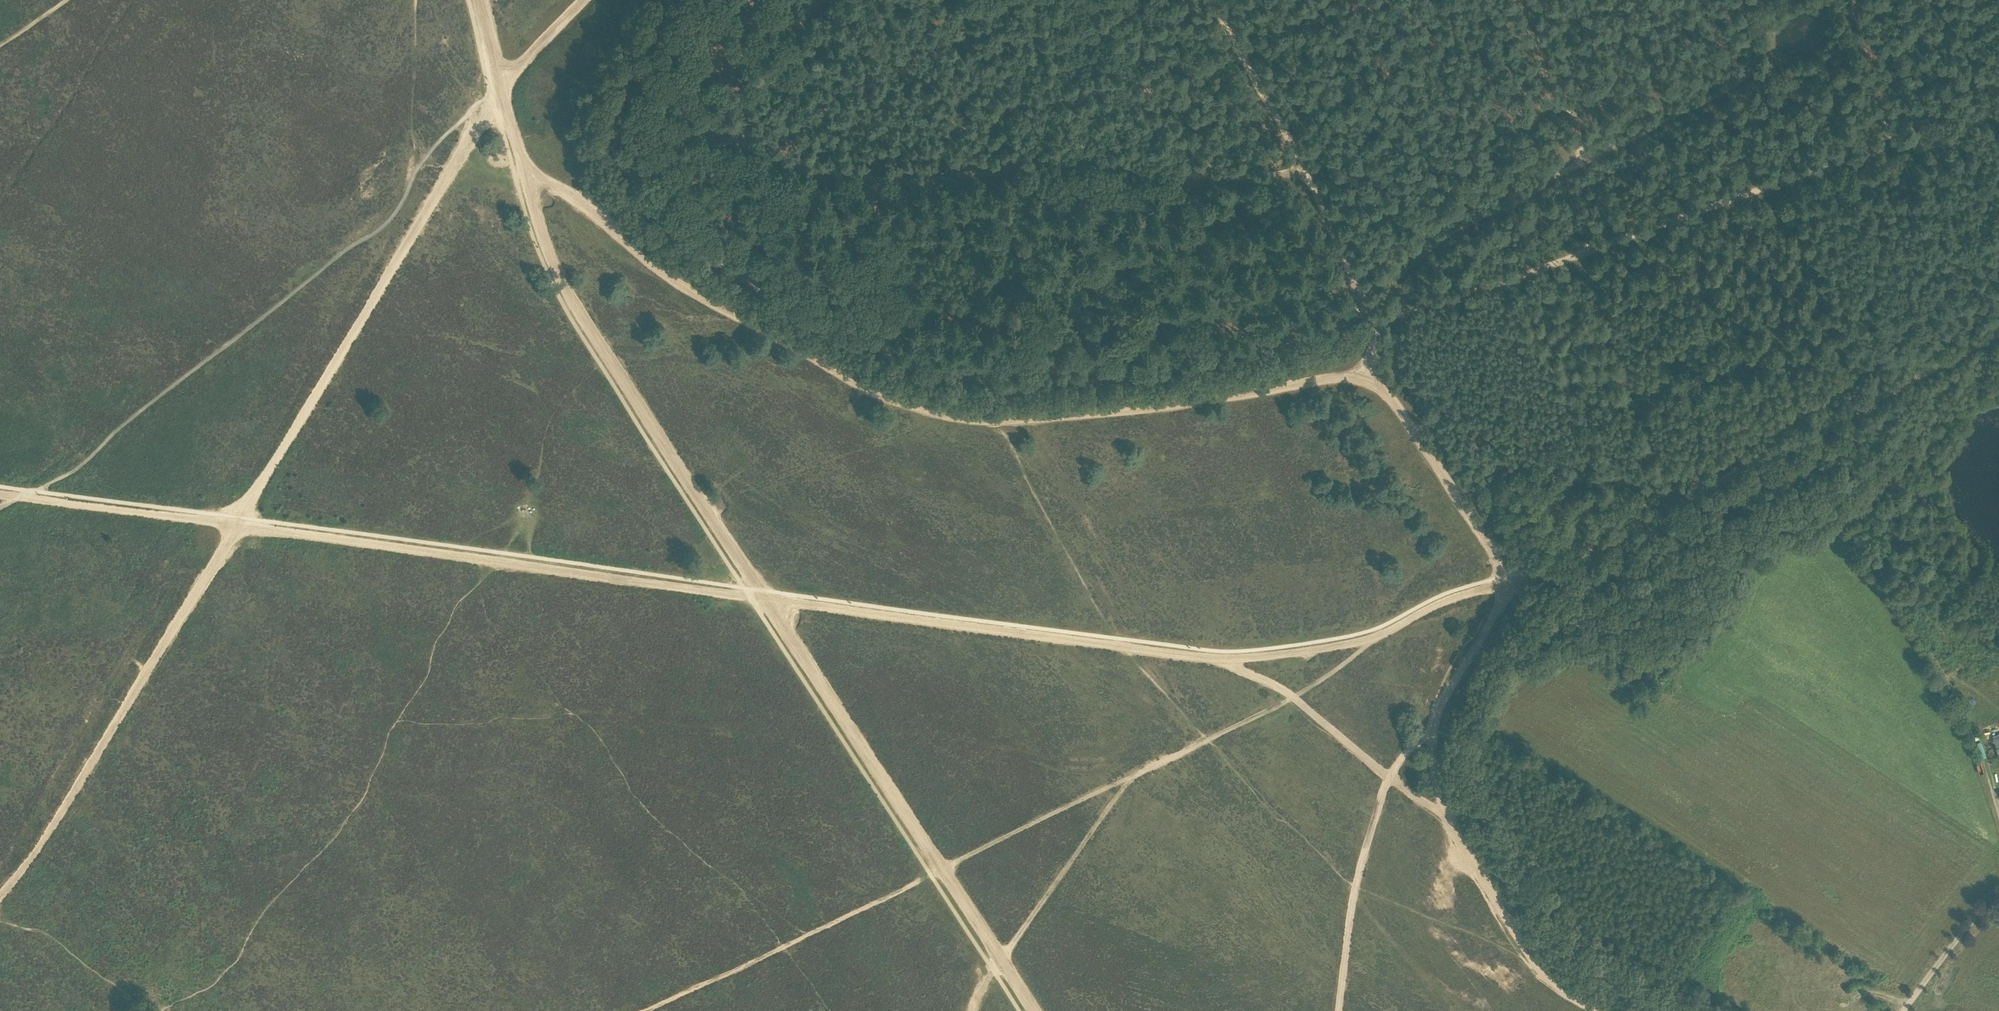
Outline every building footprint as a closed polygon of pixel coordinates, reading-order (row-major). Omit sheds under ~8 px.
[(633,85),(637,97),(641,95),(638,84),(633,85)] [(1766,959),(1777,948),(1773,945),(1762,956),(1766,959)]
